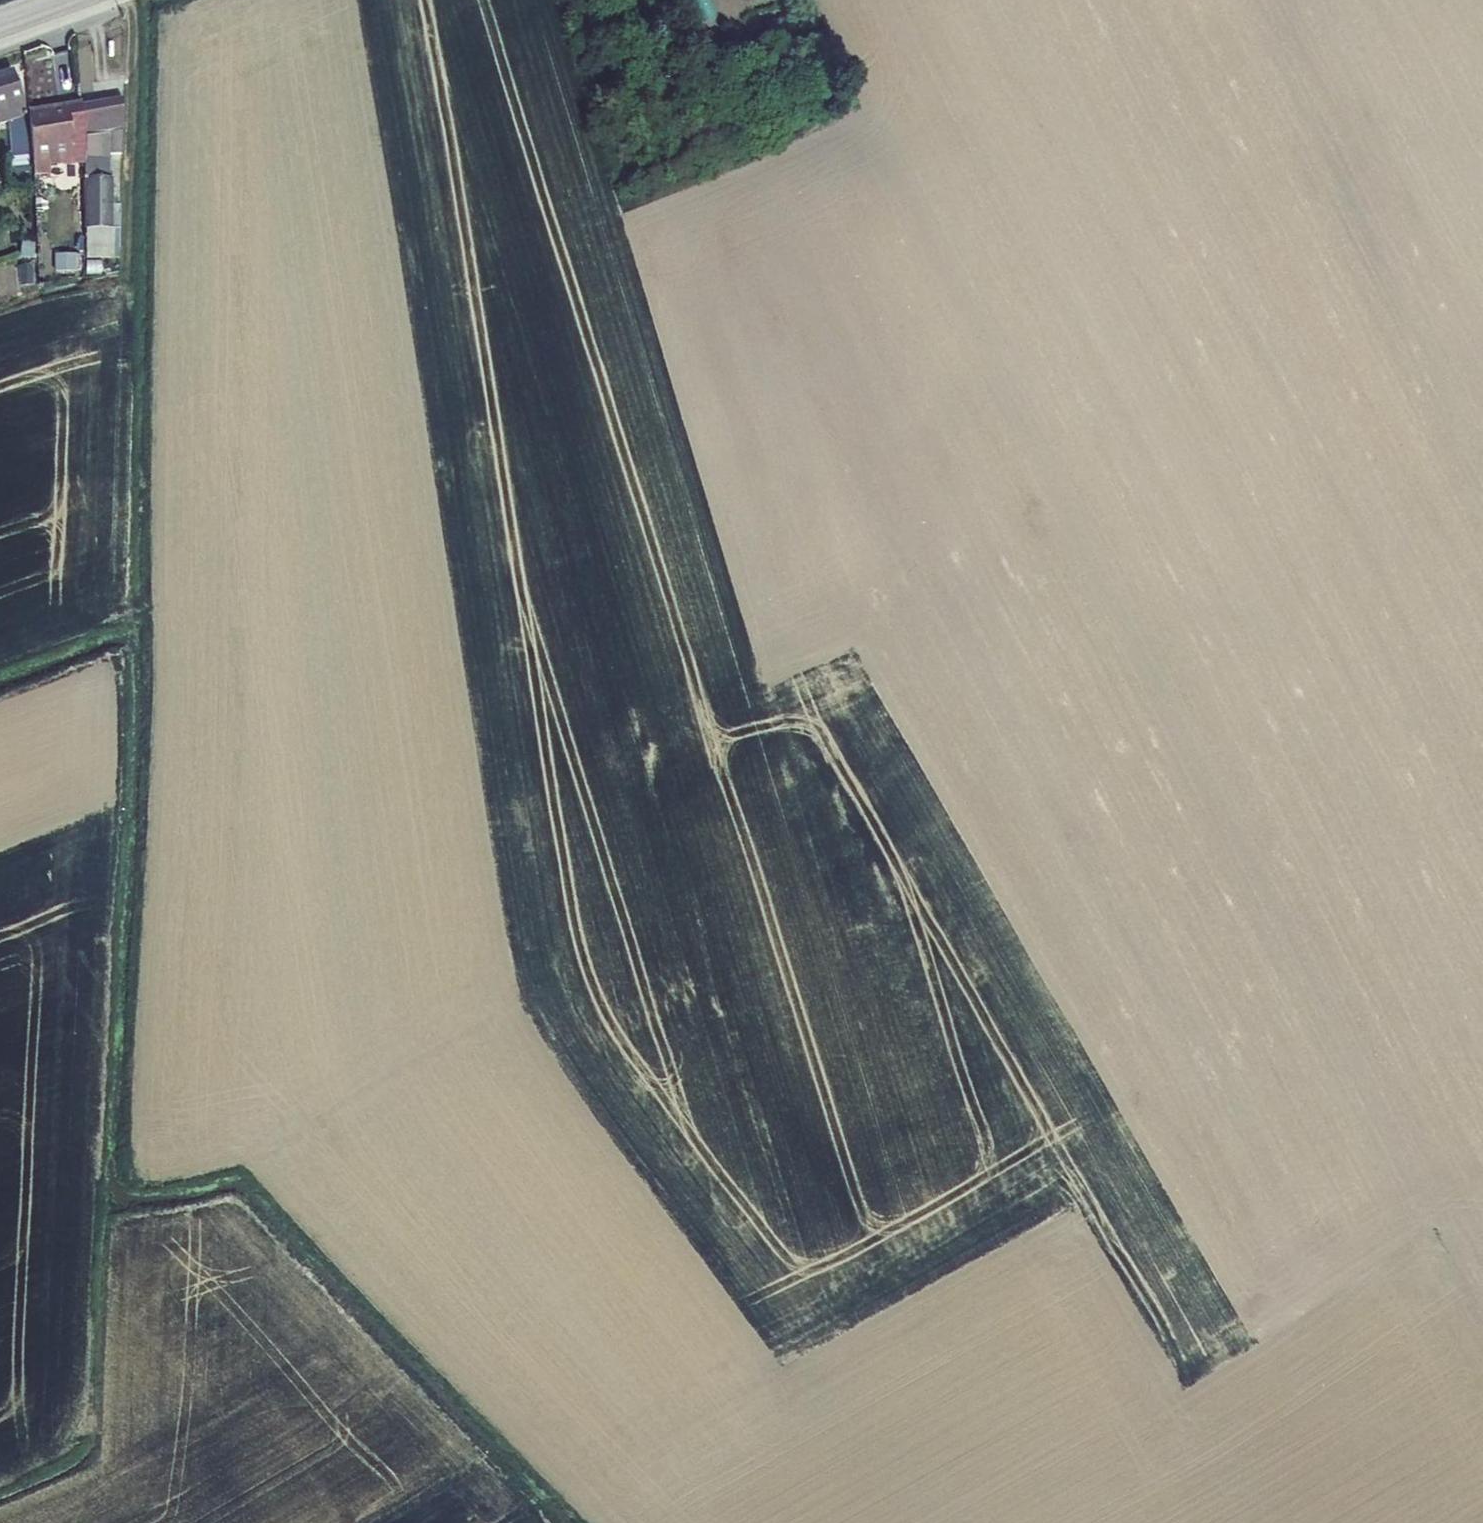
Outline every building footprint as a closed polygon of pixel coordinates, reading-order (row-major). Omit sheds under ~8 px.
[(760,11),(759,0),(712,0),(713,13),(760,11)] [(101,106),(60,110),(62,135),(63,161),(64,188),(67,188),(69,238),(104,237),(104,214),(95,214),(95,204),(101,204),(101,198),(95,198),(94,187),(92,187),(91,163),(103,162),(101,106)] [(60,110),(12,114),(15,163),(63,161),(62,135),(60,110)]
